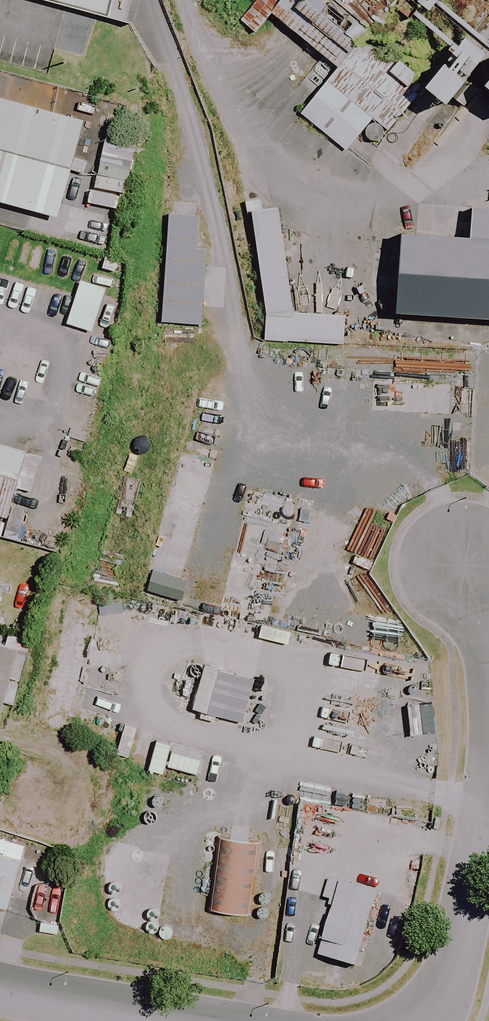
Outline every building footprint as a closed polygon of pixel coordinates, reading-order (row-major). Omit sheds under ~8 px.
[(127,24),(132,0),(15,0),(127,24)] [(409,0),(399,0),(394,8),(410,20),(419,7),(409,0)] [(419,5),(431,13),(440,0),(423,0),(419,5)] [(449,68),(445,65),(427,87),(447,104),(487,55),(467,38),(453,55),(456,58),(449,68)] [(420,92),(360,42),(304,109),(349,146),(375,114),(391,127),(420,92)] [(78,168),(91,121),(0,96),(0,146),(78,168)] [(138,136),(108,130),(92,201),(122,208),(138,136)] [(0,146),(0,203),(63,220),(78,168),(0,146)] [(265,317),(264,341),(345,344),(346,317),(294,315),(280,209),(252,213),(266,317),(265,317)] [(208,215),(178,214),(172,328),(209,330),(213,254),(206,254),(208,215)] [(414,320),(488,324),(488,214),(485,214),(483,247),(419,243),(414,320)] [(0,476),(0,520),(30,529),(42,489),(0,476)] [(369,622),(368,636),(403,638),(403,624),(369,622)] [(249,698),(253,681),(233,676),(235,669),(206,662),(194,711),(223,718),(229,693),(249,698)] [(17,740),(36,675),(0,665),(0,736),(17,740)] [(260,842),(220,837),(210,911),(251,916),(260,842)] [(0,845),(0,907),(27,915),(43,857),(0,845)] [(376,894),(331,880),(325,902),(333,905),(318,956),(354,967),(376,894)]
